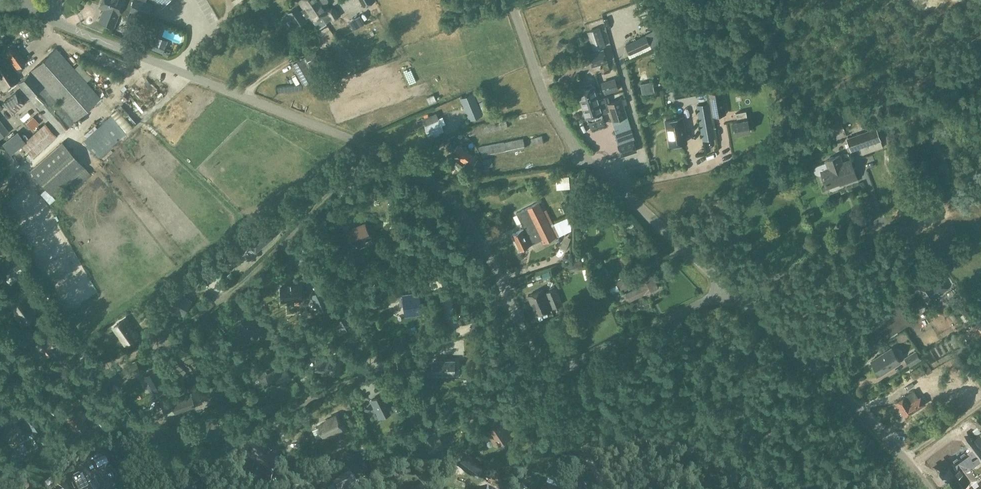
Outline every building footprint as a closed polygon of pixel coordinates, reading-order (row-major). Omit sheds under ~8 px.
[(101,7),(108,10),(106,14),(104,13),(101,21),(114,27),(119,14),(120,15),(120,14),(129,17),(131,12),(148,19),(154,5),(146,2),(147,0),(103,0),(101,7)] [(299,1),(304,8),(300,11),(297,6),(288,12),(298,27),(307,21),(306,18),(309,16),(313,22),(314,21),(319,28),(327,23),(331,20),(332,21),(341,15),(335,7),(329,11),(327,6),(328,5),(327,3),(328,2),(328,1),(328,0),(300,0),(299,1)] [(610,14),(603,18),(606,24),(613,20),(610,14)] [(587,31),(593,51),(606,47),(600,28),(587,31)] [(132,39),(134,33),(128,30),(125,36),(132,39)] [(630,55),(651,45),(646,35),(625,44),(630,55)] [(157,36),(152,49),(163,53),(168,41),(157,36)] [(11,60),(17,68),(20,72),(24,69),(21,65),(26,61),(14,46),(2,54),(0,55),(0,85),(4,90),(19,79),(6,60),(8,59),(9,61),(11,60)] [(56,48),(17,83),(61,133),(101,98),(56,48)] [(604,49),(588,54),(592,67),(608,62),(604,49)] [(293,64),(305,86),(318,78),(316,75),(325,70),(315,52),(293,64)] [(346,67),(360,59),(358,54),(353,57),(351,54),(343,58),(345,61),(343,62),(346,67)] [(296,73),(291,75),(295,85),(300,83),(296,73)] [(615,78),(601,82),(605,94),(619,90),(615,78)] [(705,81),(696,82),(698,94),(707,92),(705,81)] [(586,87),(587,88),(578,91),(582,104),(598,99),(594,86),(593,86),(592,85),(591,84),(587,85),(586,87)] [(683,96),(681,85),(673,87),(675,98),(683,96)] [(723,91),(709,93),(712,109),(725,107),(723,91)] [(473,93),(461,98),(470,119),(482,114),(473,93)] [(430,104),(437,101),(434,94),(427,97),(430,104)] [(598,99),(582,104),(587,118),(588,117),(589,120),(591,121),(601,118),(602,115),(601,113),(602,112),(609,110),(613,121),(628,116),(622,99),(608,104),(606,97),(598,100),(598,99)] [(480,102),(484,114),(489,113),(484,100),(480,102)] [(704,139),(715,137),(708,103),(698,105),(704,139)] [(152,108),(144,115),(148,121),(156,114),(152,108)] [(736,113),(738,120),(733,121),(735,134),(750,130),(746,111),(736,113)] [(98,157),(124,133),(105,113),(80,137),(98,157)] [(423,119),(430,136),(434,134),(435,135),(439,134),(439,133),(444,131),(442,125),(439,120),(436,113),(423,119)] [(34,116),(25,121),(29,130),(39,125),(34,116)] [(862,155),(883,147),(881,141),(881,140),(877,127),(875,128),(871,116),(866,118),(868,123),(865,124),(868,130),(846,138),(851,151),(860,148),(862,155)] [(682,117),(666,120),(670,145),(686,142),(682,117)] [(120,124),(124,134),(135,129),(131,119),(120,124)] [(502,120),(468,128),(470,136),(477,134),(478,135),(508,128),(507,121),(502,122),(502,120)] [(8,133),(0,123),(0,139),(8,133)] [(45,123),(21,144),(30,154),(33,157),(57,136),(45,123)] [(826,128),(829,138),(843,134),(840,124),(826,128)] [(542,131),(531,133),(533,146),(544,144),(542,131)] [(21,143),(13,133),(2,142),(10,152),(21,143)] [(523,138),(479,147),(479,150),(481,150),(482,157),(525,148),(523,138)] [(633,140),(619,144),(622,155),(637,150),(633,140)] [(85,167),(62,142),(30,170),(53,196),(85,167)] [(477,160),(458,145),(453,152),(472,167),(477,160)] [(820,175),(822,174),(827,187),(845,181),(845,182),(857,178),(850,159),(843,161),(841,154),(825,160),(825,162),(817,165),(815,168),(814,170),(815,173),(817,174),(820,175)] [(483,160),(484,168),(492,167),(491,159),(483,160)] [(19,174),(0,192),(8,199),(26,181),(19,174)] [(530,178),(509,181),(510,189),(531,187),(530,178)] [(525,228),(521,230),(526,238),(529,237),(528,235),(537,230),(534,223),(550,216),(547,209),(544,211),(540,202),(517,213),(525,228)] [(526,238),(521,230),(513,234),(521,250),(541,239),(543,243),(559,235),(555,225),(552,226),(551,224),(553,223),(550,216),(534,223),(537,230),(528,235),(529,237),(526,238)] [(366,223),(347,231),(354,246),(373,237),(366,223)] [(619,258),(625,272),(632,268),(626,255),(619,258)] [(570,272),(584,269),(582,261),(569,264),(570,272)] [(11,285),(24,271),(17,263),(5,274),(9,278),(7,280),(11,285)] [(599,276),(602,277),(606,276),(607,273),(606,270),(602,268),(601,265),(598,266),(599,269),(598,273),(599,276)] [(650,271),(637,278),(641,286),(626,293),(630,300),(658,287),(650,271)] [(628,275),(617,281),(621,289),(632,284),(628,275)] [(929,280),(923,285),(933,299),(947,289),(941,280),(932,284),(929,280)] [(302,284),(280,286),(281,302),(303,300),(302,284)] [(556,288),(545,293),(543,289),(529,295),(537,315),(563,304),(556,288)] [(404,306),(405,316),(422,314),(419,292),(403,294),(403,295),(399,296),(400,306),(404,306)] [(184,314),(192,301),(177,293),(169,306),(171,307),(171,308),(182,314),(182,313),(184,314)] [(394,301),(393,295),(393,294),(384,295),(385,302),(393,301),(394,301)] [(24,297),(9,308),(15,317),(16,316),(22,325),(36,315),(32,310),(33,310),(24,297)] [(973,311),(962,297),(956,301),(966,316),(973,311)] [(327,299),(316,305),(319,312),(330,306),(327,299)] [(250,339),(260,331),(248,316),(238,324),(250,339)] [(139,336),(126,317),(112,327),(124,345),(139,336)] [(340,320),(334,324),(336,326),(337,329),(339,327),(342,326),(343,329),(345,331),(348,329),(352,327),(349,322),(346,317),(340,320)] [(882,373),(902,361),(893,347),(873,360),(882,373)] [(909,366),(921,359),(916,350),(904,358),(909,366)] [(331,373),(341,374),(343,360),(333,359),(332,361),(318,360),(317,370),(331,372),(331,373)] [(457,364),(455,363),(455,360),(433,360),(433,374),(455,374),(455,371),(457,370),(457,364)] [(922,365),(910,372),(914,379),(926,372),(927,374),(932,371),(926,361),(921,364),(922,365)] [(140,371),(136,362),(125,368),(129,377),(140,371)] [(159,367),(142,376),(152,393),(168,385),(159,367)] [(929,383),(920,388),(923,393),(932,388),(929,383)] [(905,396),(895,403),(896,405),(895,406),(898,412),(900,411),(904,417),(926,404),(921,396),(919,398),(914,391),(905,396)] [(370,400),(380,419),(394,411),(385,392),(370,400)] [(171,403),(164,405),(168,417),(196,407),(196,406),(192,395),(184,398),(184,396),(171,400),(171,403)] [(59,411),(48,402),(45,407),(55,416),(59,411)] [(336,414),(325,419),(324,421),(318,424),(324,437),(329,435),(331,436),(343,431),(336,414)] [(32,416),(26,420),(30,427),(36,422),(32,416)] [(513,436),(503,420),(486,431),(496,447),(513,436)] [(17,423),(3,433),(13,447),(27,437),(17,423)] [(977,430),(972,434),(978,441),(974,444),(980,453),(980,435),(977,430)] [(270,436),(261,440),(267,453),(276,449),(270,436)] [(443,456),(446,460),(454,454),(451,450),(443,456)] [(952,468),(959,478),(956,481),(962,488),(970,488),(977,484),(970,474),(980,466),(972,455),(967,458),(952,468)] [(478,477),(484,468),(468,456),(461,465),(478,477)] [(278,469),(259,462),(254,476),(260,478),(259,480),(272,485),(278,469)] [(325,465),(315,471),(319,478),(329,472),(325,465)] [(350,473),(337,480),(337,481),(333,483),(336,488),(359,488),(350,473)] [(74,483),(77,488),(95,488),(89,476),(74,483)]
